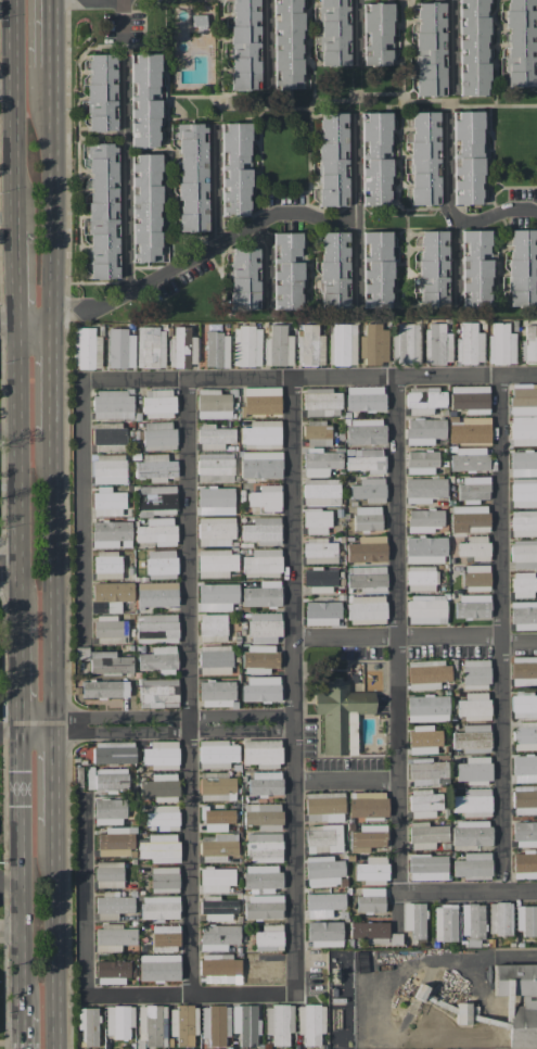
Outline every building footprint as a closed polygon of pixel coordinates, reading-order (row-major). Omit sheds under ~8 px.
[(259,0),(230,0),(231,89),(259,89),(259,0)] [(302,89),(301,0),(273,0),(274,89),(302,89)] [(348,0),(320,0),(320,66),(349,66),(348,0)] [(487,96),(487,63),(487,16),(487,0),(458,0),(458,96),(487,96)] [(533,0),(505,0),(508,87),(536,86),(533,0)] [(445,2),(415,2),(414,96),(440,96),(440,87),(444,87),(445,2)] [(363,3),(362,65),(391,65),(392,3),(363,3)] [(131,147),(160,147),(159,53),(130,54),(131,147)] [(116,131),(116,54),(88,54),(87,131),(116,131)] [(453,111),(454,205),(482,204),(481,111),(453,111)] [(362,205),(391,205),(389,112),(362,113),(363,168),(361,168),(362,205)] [(440,205),(438,112),(410,112),(411,205),(440,205)] [(347,113),(318,113),(319,206),(348,205),(347,113)] [(206,123),(171,124),(171,139),(178,139),(179,232),(208,231),(206,123)] [(249,123),(221,123),(221,216),(249,216),(249,123)] [(117,143),(88,143),(89,279),(118,279),(117,143)] [(161,261),(159,154),(131,154),(133,262),(161,261)] [(448,307),(447,230),(419,231),(420,307),(448,307)] [(461,230),(462,306),(490,306),(489,230),(461,230)] [(536,306),(536,271),(536,230),(508,230),(510,306),(536,306)] [(363,308),(391,307),(390,231),(362,232),(363,308)] [(348,232),(319,232),(320,308),(349,307),(348,232)] [(273,309),(301,309),(301,262),(292,262),(292,256),(300,255),(300,233),(273,233),(273,309)] [(258,248),(230,248),(230,310),(259,309),(258,248)] [(483,332),(476,332),(476,322),(460,322),(459,339),(456,339),(456,363),(483,363),(483,332)] [(425,363),(452,363),(451,333),(445,333),(445,323),(425,323),(425,363)] [(508,323),(493,323),(493,335),(488,335),(487,364),(515,364),(515,333),(508,333),(508,323)] [(292,366),(293,335),(286,335),(286,325),(269,324),(269,337),(264,337),(263,365),(292,366)] [(324,365),(324,335),(317,335),(317,324),(300,324),(300,336),(296,336),(296,365),(324,365)] [(356,324),(332,324),(332,365),(355,365),(356,324)] [(388,325),(361,324),(360,363),(387,364),(388,325)] [(391,333),(392,364),(420,364),(419,324),(397,324),(397,333),(391,333)] [(523,325),(523,362),(536,362),(536,325),(523,325)] [(260,326),(233,326),(233,366),(260,366),(260,326)] [(101,336),(94,335),(94,328),(73,327),(72,369),(100,369),(101,336)] [(164,368),(165,327),(137,327),(136,368),(164,368)] [(197,366),(196,336),(190,336),(190,328),(173,328),(173,338),(168,339),(169,367),(197,366)] [(134,330),(107,330),(107,367),(134,368),(134,330)] [(228,367),(229,333),(206,332),(205,367),(228,367)] [(510,384),(510,415),(536,415),(536,384),(510,384)] [(346,387),(346,411),(384,411),(383,386),(346,387)] [(488,387),(450,386),(449,409),(465,409),(465,414),(488,414),(488,387)] [(280,387),(242,387),(242,414),(280,414),(280,387)] [(303,416),(340,415),(340,392),(332,392),(332,388),(302,388),(303,416)] [(445,407),(445,388),(407,388),(407,415),(432,414),(432,407),(445,407)] [(173,389),(142,390),(143,418),(174,417),(173,389)] [(197,418),(231,418),(230,393),(219,394),(219,389),(196,389),(197,418)] [(93,419),(132,418),(132,391),(93,391),(93,419)] [(509,416),(510,446),(536,445),(536,416),(509,416)] [(490,417),(449,417),(449,443),(490,443),(490,417)] [(384,418),(346,419),(346,445),(384,444),(384,418)] [(445,419),(407,418),(406,444),(433,445),(433,438),(444,438),(445,419)] [(240,427),(240,448),(280,448),(280,420),(250,420),(249,427),(240,427)] [(330,446),(331,421),(304,421),(304,445),(330,446)] [(143,450),(175,449),(174,422),(143,422),(143,450)] [(214,424),(198,424),(198,449),(224,450),(224,443),(234,443),(235,429),(214,428),(214,424)] [(93,428),(93,451),(125,450),(125,427),(93,428)] [(341,451),(321,452),(320,447),(303,448),(304,476),(328,476),(328,468),(341,468),(341,451)] [(487,447),(451,448),(452,471),(487,470),(487,447)] [(384,449),(346,449),(346,470),(366,470),(366,474),(383,474),(384,449)] [(281,479),(281,452),(240,451),(240,478),(281,479)] [(406,451),(407,474),(437,473),(436,451),(406,451)] [(510,451),(510,477),(536,476),(536,451),(510,451)] [(197,482),(233,481),(233,452),(196,453),(197,482)] [(141,454),(142,462),(135,462),(136,478),(149,478),(149,483),(166,482),(166,477),(177,477),(176,460),(167,461),(167,453),(141,454)] [(91,483),(125,484),(125,455),(92,454),(91,483)] [(488,499),(488,477),(459,477),(459,500),(488,499)] [(350,485),(350,498),(367,498),(367,503),(384,503),(384,478),(359,478),(359,485),(350,485)] [(446,478),(404,479),(405,504),(431,503),(431,498),(446,498),(446,478)] [(510,479),(511,507),(536,506),(536,484),(535,484),(534,478),(510,479)] [(339,479),(302,479),(303,506),(339,505),(339,479)] [(237,490),(226,490),(226,486),(198,485),(197,513),(236,514),(237,490)] [(280,485),(259,485),(259,492),(248,492),(248,506),(263,506),(263,511),(280,511),(280,485)] [(124,492),(111,492),(111,486),(93,487),(94,516),(124,515),(124,492)] [(138,516),(176,514),(175,486),(137,487),(138,516)] [(381,530),(380,506),(353,507),(354,531),(381,530)] [(488,506),(451,506),(451,532),(488,532),(488,506)] [(329,509),(304,510),(304,534),(329,534),(329,509)] [(407,532),(433,532),(433,526),(443,526),(443,510),(408,510),(407,532)] [(510,512),(511,536),(536,536),(536,511),(510,512)] [(254,524),(241,524),(240,543),(280,543),(280,517),(254,516),(254,524)] [(174,517),(146,518),(146,525),(135,525),(135,543),(156,542),(156,545),(175,545),(174,517)] [(197,546),(233,546),(233,518),(198,517),(197,546)] [(131,522),(93,521),(92,547),(131,548),(131,522)] [(347,543),(347,562),(386,561),(386,535),(357,536),(357,543),(347,543)] [(468,561),(488,561),(489,536),(466,535),(466,543),(457,542),(457,556),(468,556),(468,561)] [(336,562),(336,542),(327,542),(327,537),(303,538),(304,563),(336,562)] [(445,537),(405,537),(405,563),(445,562),(445,537)] [(536,544),(536,540),(510,540),(510,569),(535,569),(535,560),(536,560),(536,544)] [(251,549),(251,556),(242,556),(243,577),(280,576),(280,548),(251,549)] [(176,550),(146,551),(146,578),(176,578),(176,550)] [(198,578),(227,577),(227,570),(237,570),(237,550),(198,550),(198,578)] [(93,553),(94,579),(121,578),(120,552),(93,553)] [(489,590),(489,565),(463,565),(464,591),(489,590)] [(385,566),(347,567),(347,588),(359,588),(359,592),(386,592),(385,566)] [(436,566),(407,566),(407,591),(436,590),(436,566)] [(334,568),(304,569),(304,593),(335,592),(334,568)] [(512,573),(512,596),(536,595),(536,573),(512,573)] [(280,580),(258,580),(259,587),(241,587),(242,606),(280,606),(280,580)] [(133,582),(92,583),(92,601),(107,601),(107,613),(120,612),(120,601),(133,601),(133,582)] [(177,582),(137,583),(137,607),(177,606),(177,582)] [(237,583),(198,584),(198,611),(230,610),(230,603),(238,603),(237,583)] [(385,595),(348,596),(349,624),(385,623),(385,595)] [(445,623),(445,595),(407,595),(408,623),(445,623)] [(489,595),(456,595),(456,618),(490,618),(489,595)] [(536,629),(536,601),(511,602),(511,630),(536,629)] [(305,625),(339,625),(339,602),(305,602),(305,625)] [(280,613),(248,613),(248,643),(280,643),(280,613)] [(177,642),(177,614),(136,615),(136,643),(177,642)] [(226,614),(198,615),(199,641),(226,641),(226,614)] [(116,615),(95,616),(95,643),(127,643),(127,620),(116,620),(116,615)] [(138,670),(159,669),(159,674),(176,673),(175,645),(151,646),(151,653),(137,654),(138,670)] [(231,645),(199,646),(199,674),(231,674),(231,645)] [(277,668),(277,645),(243,645),(243,673),(269,673),(269,668),(277,668)] [(88,647),(75,646),(75,660),(88,660),(88,647)] [(133,657),(115,656),(115,651),(90,651),(89,673),(132,673),(133,657)] [(511,657),(511,686),(536,685),(536,657),(511,657)] [(489,660),(461,660),(462,689),(489,689),(489,660)] [(407,662),(408,690),(440,689),(440,681),(450,681),(450,661),(407,662)] [(138,679),(139,708),(178,707),(177,678),(138,679)] [(356,755),(356,714),(373,714),(374,692),(348,692),(349,679),(322,679),(322,692),(314,692),(313,714),(322,714),(322,754),(356,755)] [(128,681),(82,680),(81,697),(128,698),(128,681)] [(234,680),(198,681),(199,706),(234,706),(234,680)] [(489,719),(489,692),(464,693),(464,700),(458,700),(458,719),(489,719)] [(536,718),(536,693),(510,694),(511,719),(536,718)] [(447,695),(407,696),(407,722),(448,721),(447,695)] [(513,723),(514,750),(536,750),(536,722),(513,723)] [(490,752),(490,724),(462,725),(462,732),(451,732),(452,748),(462,748),(462,752),(490,752)] [(409,754),(440,753),(439,726),(408,727),(409,754)] [(280,739),(242,740),(242,766),(280,766),(280,739)] [(229,768),(229,762),(238,762),(238,745),(227,746),(227,740),(198,740),(199,769),(229,768)] [(93,742),(93,764),(135,763),(134,741),(93,742)] [(178,741),(149,741),(149,748),(142,748),(142,768),(177,768),(178,741)] [(456,763),(456,782),(491,781),(490,756),(465,756),(465,763),(456,763)] [(409,786),(437,785),(437,777),(447,777),(447,761),(431,762),(431,758),(408,758),(409,786)] [(512,759),(512,775),(536,775),(536,758),(512,759)] [(86,791),(128,791),(127,768),(85,768),(86,791)] [(281,772),(249,771),(248,795),(281,796),(281,772)] [(151,774),(151,780),(139,780),(139,798),(154,797),(154,802),(178,801),(177,773),(151,774)] [(200,800),(235,800),(235,774),(200,774),(200,800)] [(536,814),(536,786),(512,787),(513,814),(536,814)] [(490,788),(463,789),(463,796),(452,796),(453,812),(463,812),(463,817),(490,816),(490,788)] [(442,793),(431,793),(431,789),(409,790),(409,817),(434,817),(434,810),(442,809),(442,793)] [(305,793),(305,822),(343,821),(343,792),(305,793)] [(386,792),(348,792),(348,817),(387,817),(386,792)] [(95,824),(124,824),(124,799),(94,799),(95,824)] [(281,804),(244,804),(244,825),(257,825),(257,830),(281,830),(281,804)] [(178,830),(178,807),(146,807),(145,830),(178,830)] [(234,810),(204,809),(203,831),(226,831),(226,823),(234,823),(234,810)] [(490,845),(490,820),(452,821),(452,846),(490,845)] [(514,847),(536,846),(536,821),(513,822),(514,847)] [(435,849),(435,842),(448,841),(447,825),(427,826),(427,822),(409,822),(410,849),(435,849)] [(306,853),(341,852),(341,824),(305,826),(306,853)] [(385,825),(358,825),(358,831),(349,831),(350,852),(369,852),(369,847),(386,847),(385,825)] [(97,829),(98,856),(133,855),(132,828),(97,829)] [(200,841),(201,862),(226,861),(226,856),(237,855),(237,833),(214,834),(214,841),(200,841)] [(281,862),(281,833),(247,834),(247,862),(281,862)] [(149,862),(178,862),(178,834),(147,834),(147,842),(138,842),(138,858),(149,858),(149,862)] [(453,860),(453,878),(491,877),(490,852),(463,853),(463,859),(453,860)] [(523,852),(523,853),(512,853),(513,878),(536,878),(536,852),(523,852)] [(446,854),(409,855),(409,880),(447,879),(446,854)] [(306,886),(342,884),(341,860),(332,860),(332,856),(305,857),(306,886)] [(386,856),(365,856),(365,863),(354,863),(355,880),(365,880),(365,884),(387,884),(386,856)] [(123,887),(122,861),(95,862),(95,887),(123,887)] [(280,865),(243,866),(244,892),(273,891),(273,887),(280,887),(280,865)] [(150,867),(151,892),(178,892),(178,866),(150,867)] [(200,868),(200,892),(227,893),(227,885),(234,885),(234,868),(200,868)] [(384,888),(358,887),(357,913),(383,913),(384,888)] [(133,913),(133,896),(118,896),(118,893),(96,893),(96,920),(117,920),(117,913),(133,913)] [(306,894),(306,918),(331,917),(331,909),(344,909),(343,893),(306,894)] [(231,921),(231,913),(237,913),(237,899),(219,899),(219,895),(201,895),(202,921),(231,921)] [(282,895),(245,895),(245,919),(282,918),(282,895)] [(178,896),(140,896),(141,920),(178,919),(178,896)] [(488,902),(488,935),(512,934),(511,902),(488,902)] [(403,930),(411,930),(411,939),(424,939),(424,903),(403,903),(403,930)] [(461,904),(461,935),(468,935),(469,945),(483,945),(482,903),(461,904)] [(456,941),(456,905),(434,905),(434,941),(456,941)] [(517,906),(517,936),(536,936),(536,906),(517,906)] [(341,921),(308,922),(308,947),(341,946),(341,921)] [(388,938),(388,922),(350,921),(349,937),(388,938)] [(95,951),(120,951),(120,944),(136,945),(136,928),(121,928),(121,924),(103,923),(103,928),(95,928),(95,951)] [(178,925),(151,926),(152,951),(179,951),(178,925)] [(239,926),(200,925),(199,950),(226,951),(226,944),(239,944),(239,926)] [(282,926),(254,927),(254,951),(282,950),(282,926)] [(179,954),(139,954),(139,981),(179,980),(179,954)] [(282,954),(255,954),(255,961),(244,962),(244,978),(255,978),(255,982),(283,982),(282,954)] [(200,955),(200,975),(205,975),(205,983),(240,983),(239,955),(200,955)] [(96,984),(128,983),(127,960),(95,961),(96,984)] [(494,964),(494,995),(520,995),(520,1006),(508,1006),(508,1048),(536,1048),(536,964),(494,964)] [(470,1024),(470,1003),(456,1003),(456,1024),(470,1024)] [(105,1038),(129,1038),(129,1027),(134,1027),(133,1005),(105,1006),(105,1038)] [(165,1005),(137,1006),(138,1047),(166,1046),(165,1005)] [(201,1037),(209,1037),(209,1046),(224,1047),(224,1036),(229,1036),(229,1006),(202,1005),(201,1037)] [(232,1005),(231,1033),(239,1033),(239,1046),(258,1047),(258,1019),(256,1019),(256,1006),(232,1005)] [(264,1034),(272,1034),(272,1046),(288,1046),(288,1033),(293,1033),(293,1005),(265,1005),(264,1034)] [(324,1005),(296,1005),(297,1035),(302,1035),(302,1046),(319,1045),(319,1034),(324,1033),(324,1005)] [(193,1046),(193,1035),(197,1035),(197,1006),(169,1006),(170,1036),(176,1036),(176,1046),(193,1046)] [(97,1008),(77,1008),(77,1030),(83,1030),(83,1046),(98,1046),(97,1008)]
